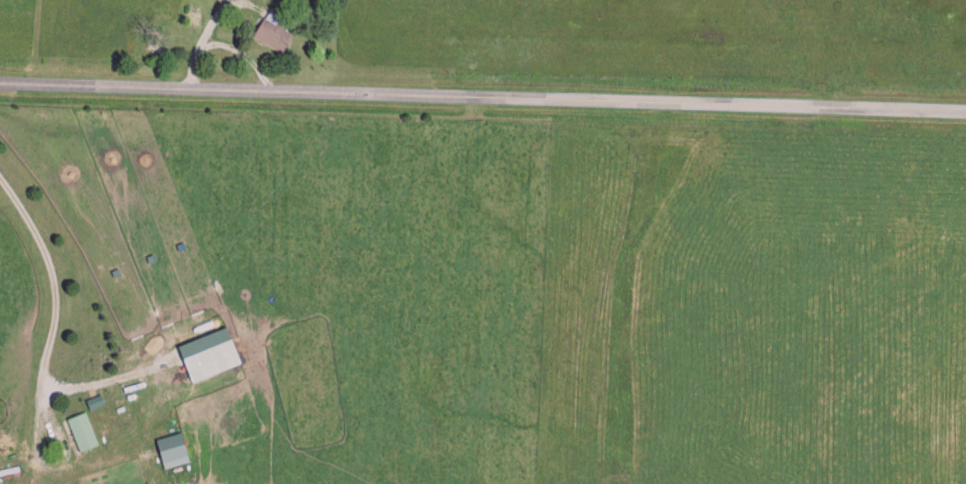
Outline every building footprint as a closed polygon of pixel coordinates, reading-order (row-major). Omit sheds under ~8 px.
[(254,34),(282,49),(292,31),(283,27),(288,18),(267,8),(254,34)] [(191,380),(239,361),(225,324),(177,343),(191,380)] [(68,415),(78,449),(97,443),(87,409),(68,415)] [(164,467),(189,459),(180,429),(155,437),(164,467)]
